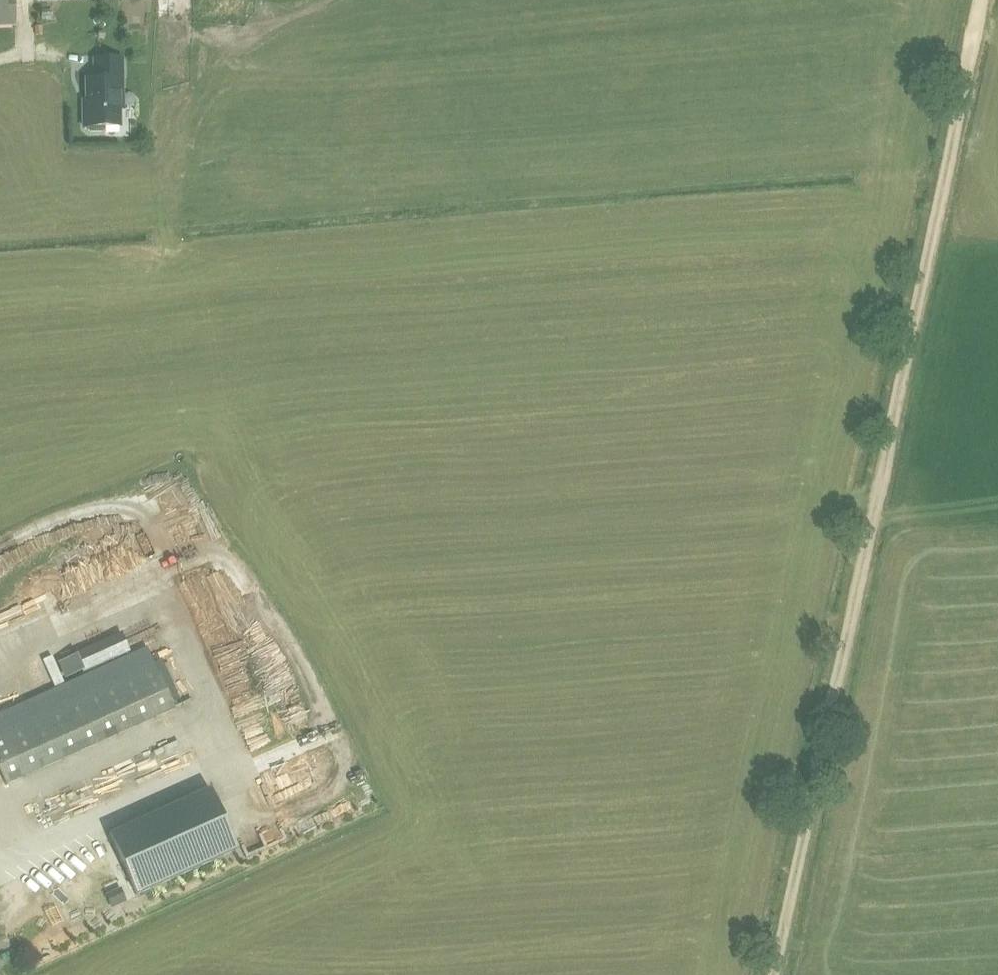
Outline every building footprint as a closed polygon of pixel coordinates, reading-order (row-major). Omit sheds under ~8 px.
[(15,26),(14,8),(14,0),(0,0),(0,26),(15,26)] [(122,93),(122,59),(95,59),(95,79),(87,79),(87,109),(84,109),(84,127),(88,127),(88,130),(90,132),(103,132),(105,130),(105,127),(119,127),(119,93),(122,93)] [(24,598),(37,592),(31,579),(18,584),(24,598)] [(0,732),(0,775),(4,785),(174,708),(154,662),(120,677),(114,663),(90,673),(97,688),(0,732)] [(135,900),(237,854),(208,794),(108,839),(110,845),(51,873),(73,921),(132,894),(135,900)]
